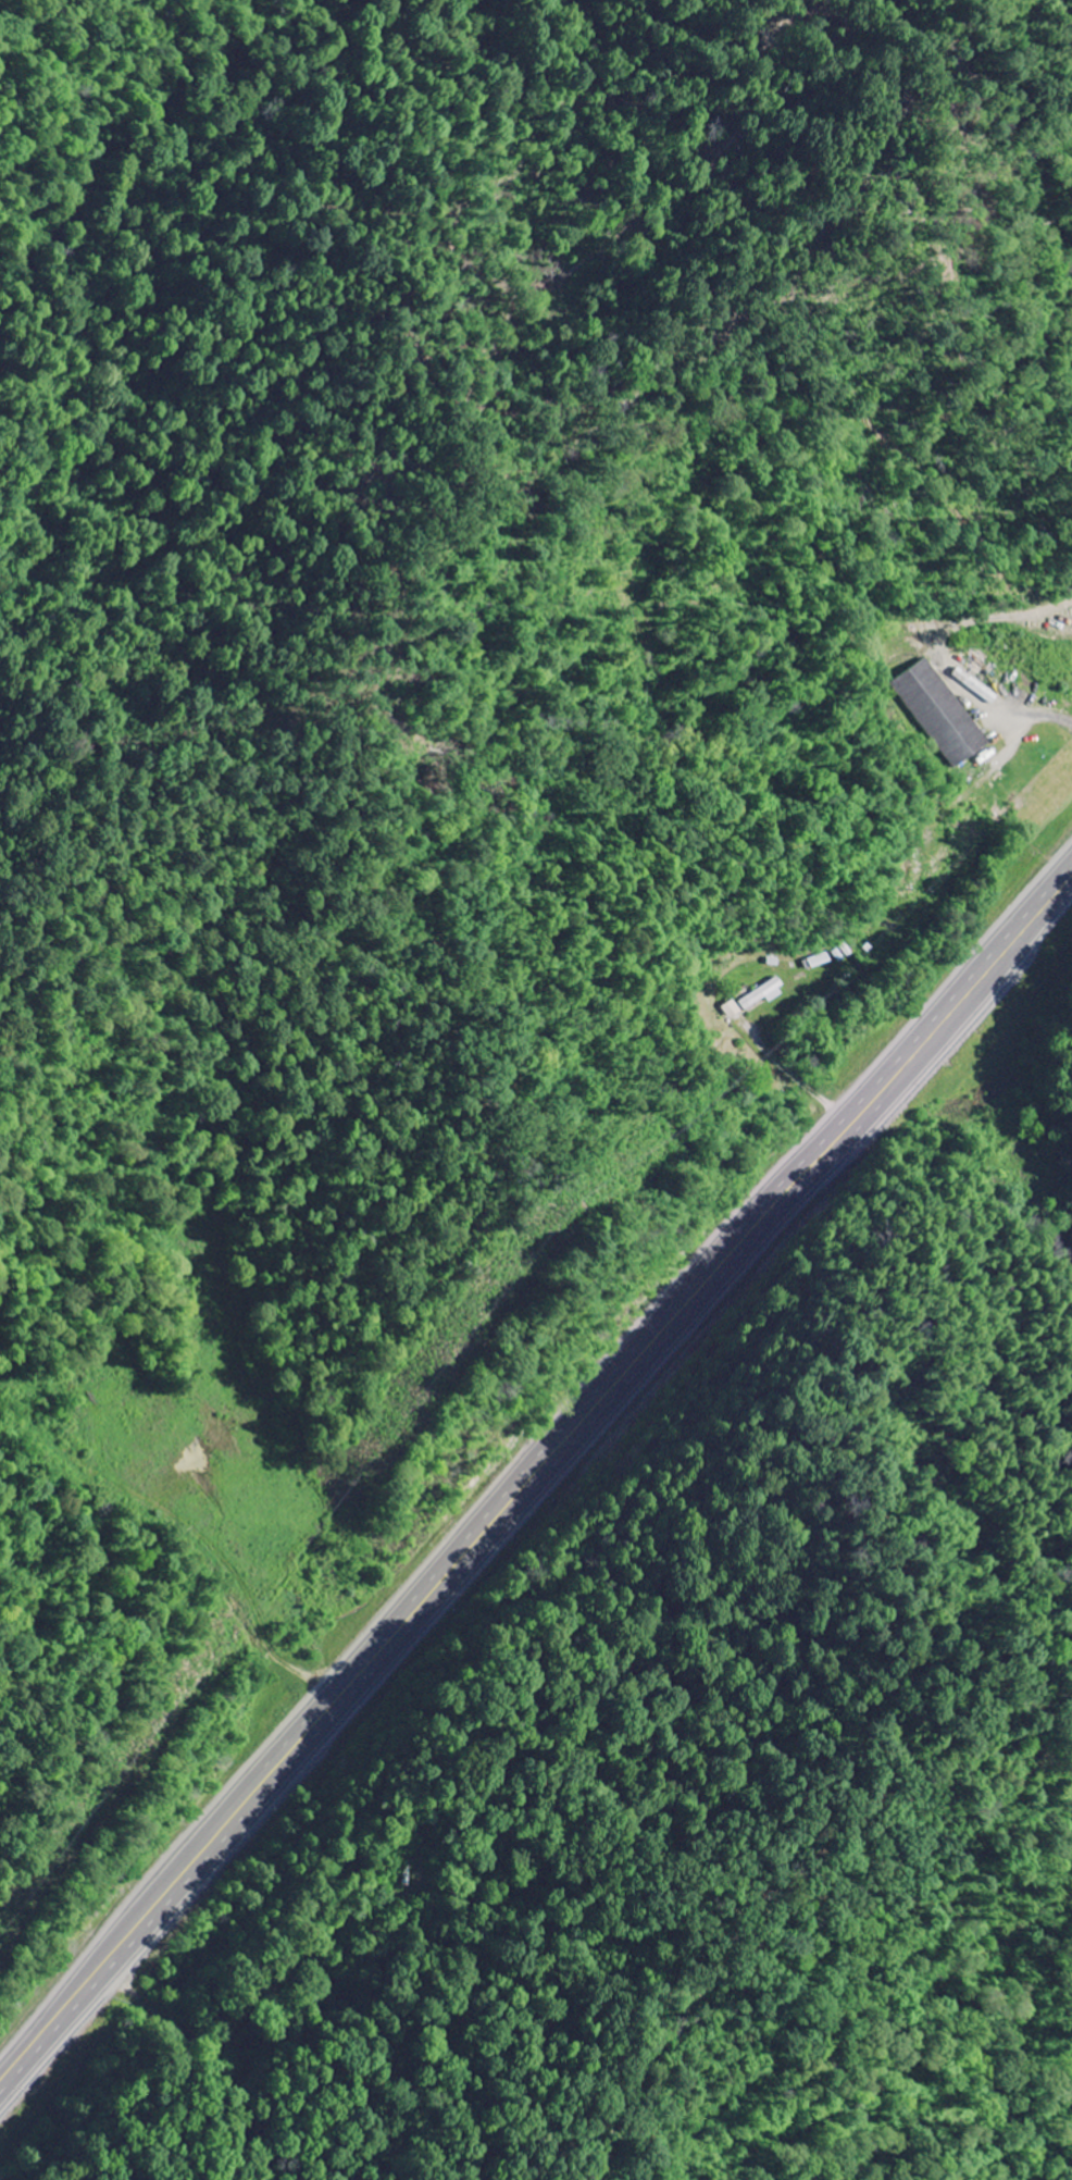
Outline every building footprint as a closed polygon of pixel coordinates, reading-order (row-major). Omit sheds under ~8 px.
[(892,685),(954,771),(990,745),(928,659),(892,685)] [(783,995),(779,989),(784,986),(779,978),(741,1003),(747,1012),(767,999),(771,1004),(783,995)]
